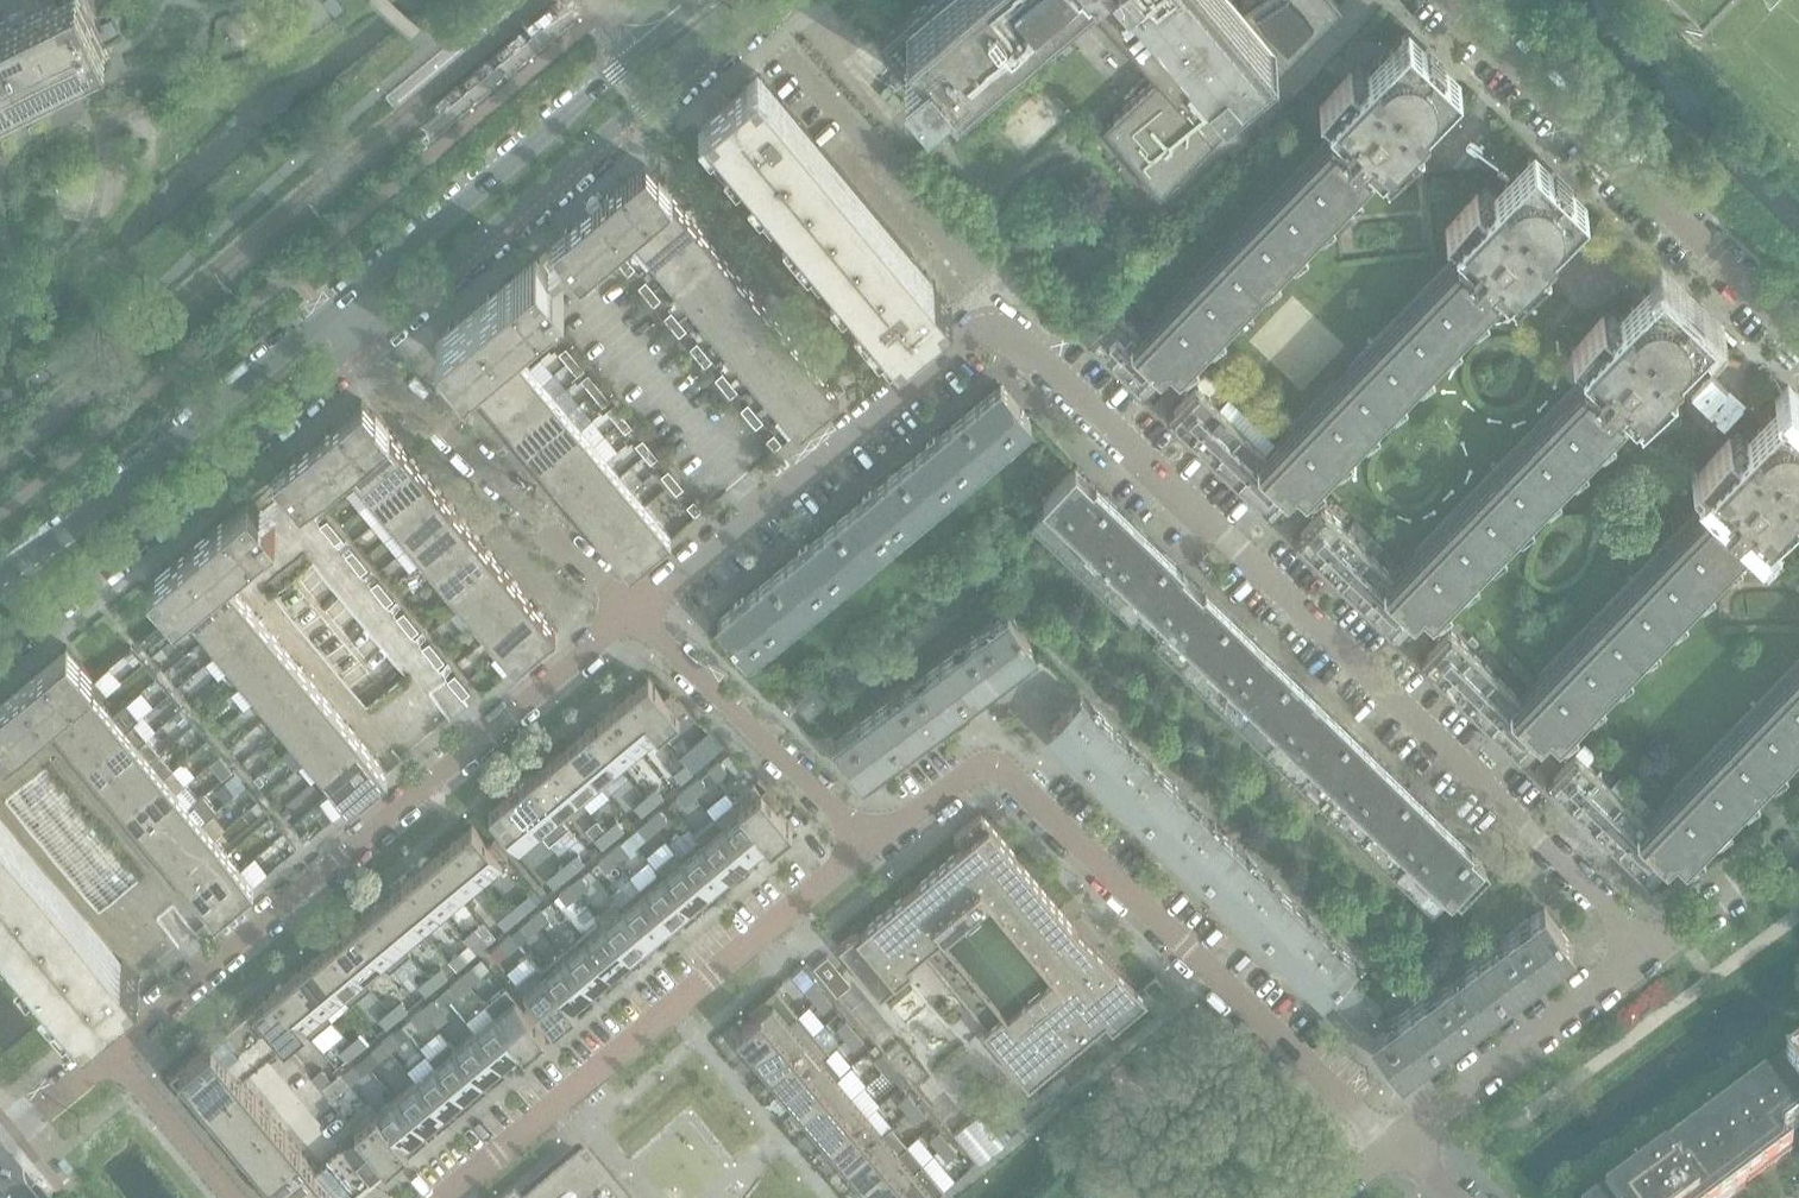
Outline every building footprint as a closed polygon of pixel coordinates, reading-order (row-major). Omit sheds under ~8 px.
[(105,47),(83,0),(45,0),(7,19),(2,22),(0,22),(0,99),(105,47)] [(879,41),(886,49),(889,53),(924,97),(925,97),(930,105),(944,92),(1009,30),(1009,29),(1040,0),(929,0),(879,41)] [(1156,76),(1127,103),(1103,125),(1160,193),(1341,5),(1337,0),(1252,0),(1243,6),(1238,0),(1085,0),(1156,76)] [(111,19),(100,24),(106,37),(118,32),(111,19)] [(1345,129),(1339,135),(1371,166),(1377,160),(1387,170),(1386,171),(1388,173),(1413,150),(1423,140),(1422,138),(1420,140),(1411,132),(1420,123),(1461,81),(1409,30),(1368,72),(1359,81),(1350,73),(1352,71),(1351,70),(1319,106),(1320,108),(1321,107),(1345,129)] [(1022,85),(1032,75),(1022,65),(1012,75),(1022,85)] [(952,302),(797,117),(757,69),(704,114),(898,346),(952,302)] [(1179,369),(1330,213),(1373,169),(1371,166),(1339,135),(1145,335),(1140,331),(1131,340),(1160,369),(1162,368),(1159,366),(1167,358),(1179,369)] [(1471,251),(1464,258),(1497,289),(1503,283),(1513,293),(1513,294),(1514,295),(1538,273),(1550,262),(1548,261),(1546,263),(1538,255),(1546,245),(1587,203),(1535,152),(1494,195),(1485,204),(1476,196),(1478,193),(1477,192),(1467,203),(1445,229),(1447,230),(1448,229),(1471,251)] [(630,230),(671,195),(644,163),(552,240),(580,273),(631,231),(630,230)] [(643,245),(684,211),(671,195),(630,230),(631,231),(643,245)] [(656,260),(697,226),(684,211),(643,245),(656,260)] [(669,276),(710,241),(697,226),(656,260),(669,276)] [(682,291),(723,257),(710,241),(669,276),(682,291)] [(627,259),(619,250),(613,256),(620,265),(627,259)] [(532,314),(540,307),(564,287),(544,264),(536,254),(435,337),(462,369),(504,335),(505,336),(524,320),(528,316),(532,314)] [(694,307),(736,272),(723,257),(682,291),(694,307)] [(1306,491),(1457,335),(1500,291),(1497,289),(1464,258),(1271,458),(1267,453),(1257,463),(1287,491),(1288,490),(1286,488),(1294,480),(1306,491)] [(635,268),(627,259),(620,265),(628,274),(635,268)] [(707,322),(748,288),(736,272),(694,307),(707,322)] [(1597,374),(1591,380),(1623,411),(1629,405),(1640,415),(1639,416),(1640,417),(1664,395),(1676,385),(1674,383),(1672,385),(1664,377),(1673,368),(1714,326),(1661,275),(1620,317),(1611,326),(1603,318),(1605,316),(1603,314),(1593,326),(1572,351),(1573,352),(1574,351),(1597,374)] [(653,290),(645,280),(638,286),(646,295),(653,290)] [(720,337),(761,303),(748,288),(707,322),(720,337)] [(660,299),(653,290),(646,295),(654,305),(660,299)] [(733,353),(774,318),(761,303),(720,337),(733,353)] [(1131,340),(1140,331),(1115,307),(1086,337),(1111,361),(1131,340)] [(678,320),(671,311),(664,317),(671,326),(678,320)] [(548,325),(540,316),(533,322),(541,331),(548,325)] [(746,368),(787,334),(774,318),(733,353),(746,368)] [(686,330),(678,320),(671,326),(679,335),(686,330)] [(556,334),(548,325),(541,331),(548,340),(556,334)] [(758,384),(800,349),(787,334),(746,368),(758,384)] [(475,385),(517,351),(505,336),(504,335),(462,369),(475,385)] [(1160,369),(1131,340),(1111,361),(1145,394),(1165,373),(1160,369)] [(704,351),(696,342),(689,348),(697,357),(704,351)] [(573,356),(566,347),(559,353),(566,362),(573,356)] [(771,399),(813,364),(800,349),(758,384),(771,399)] [(488,400),(529,366),(517,351),(475,385),(488,400)] [(712,360),(704,351),(697,357),(705,366),(712,360)] [(581,365),(573,356),(566,362),(574,371),(581,365)] [(784,414),(825,380),(813,364),(771,399),(784,414)] [(501,416),(542,381),(529,366),(488,400),(501,416)] [(730,382),(722,372),(715,378),(723,387),(730,382)] [(599,386),(591,377),(584,383),(592,392),(599,386)] [(798,431),(839,396),(825,380),(784,414),(798,431)] [(1432,614),(1583,458),(1626,414),(1623,411),(1591,380),(1589,383),(1398,580),(1393,576),(1384,585),(1414,614),(1415,612),(1412,610),(1420,602),(1432,614)] [(514,431),(555,397),(542,381),(501,416),(514,431)] [(737,391),(730,382),(723,387),(730,397),(737,391)] [(1031,421),(1001,384),(963,416),(993,452),(1031,421)] [(1191,438),(1220,408),(1195,384),(1166,414),(1191,438)] [(607,396),(599,386),(592,392),(600,401),(607,396)] [(526,446),(568,412),(555,397),(514,431),(526,446)] [(1718,503),(1750,533),(1756,527),(1766,537),(1765,538),(1767,540),(1792,517),(1798,510),(1798,507),(1790,499),(1798,490),(1798,408),(1787,397),(1747,439),(1738,448),(1729,440),(1731,438),(1730,437),(1720,448),(1698,473),(1699,475),(1700,474),(1724,496),(1718,503)] [(347,466),(388,431),(361,399),(273,473),(301,506),(302,505),(310,499),(348,467),(347,466)] [(755,412),(748,403),(741,409),(748,418),(755,412)] [(625,417),(617,408),(610,414),(618,423),(625,417)] [(1214,460),(1243,430),(1220,408),(1191,438),(1214,460)] [(539,462),(581,427),(568,412),(526,446),(539,462)] [(763,422),(755,412),(748,418),(756,427),(763,422)] [(929,506),(993,452),(963,416),(937,437),(936,437),(930,441),(925,446),(926,446),(899,469),(929,506)] [(632,426),(625,417),(618,423),(625,432),(632,426)] [(552,477),(593,443),(581,427),(539,462),(552,477)] [(1257,463),(1267,453),(1243,430),(1214,460),(1238,483),(1257,463)] [(360,481),(401,447),(388,431),(347,466),(348,467),(360,481)] [(782,443),(773,434),(766,440),(774,450),(782,443)] [(650,448),(643,439),(636,444),(643,454),(650,448)] [(565,493),(606,458),(593,443),(552,477),(565,493)] [(373,496),(414,462),(401,447),(360,481),(373,496)] [(658,457),(650,448),(643,454),(651,463),(658,457)] [(578,508),(619,473),(606,458),(565,493),(578,508)] [(386,512),(427,477),(414,462),(373,496),(386,512)] [(1291,496),(1287,491),(1257,463),(1238,483),(1271,516),(1291,496)] [(1153,544),(1154,543),(1153,542),(1152,543),(1142,533),(1143,531),(1132,520),(1130,522),(1120,512),(1121,511),(1120,510),(1119,511),(1107,499),(1108,498),(1107,497),(1105,498),(1093,487),(1095,485),(1093,484),(1092,484),(1075,467),(1043,501),(1048,506),(1031,524),(1131,620),(1138,613),(1149,623),(1191,579),(1181,569),(1180,567),(1179,569),(1167,557),(1168,556),(1166,555),(1165,556),(1153,544)] [(676,479),(668,469),(661,475),(669,484),(676,479)] [(865,559),(929,506),(899,469),(873,491),(872,490),(861,499),(862,500),(835,522),(865,559)] [(590,523),(632,489),(619,473),(578,508),(590,523)] [(399,527),(440,493),(427,477),(386,512),(399,527)] [(683,488),(676,479),(669,484),(676,493),(683,488)] [(603,539),(645,504),(632,489),(590,523),(603,539)] [(411,542),(453,508),(440,493),(399,527),(411,542)] [(221,573),(275,527),(247,494),(147,578),(175,611),(182,605),(221,573)] [(317,508),(310,499),(302,505),(310,514),(317,508)] [(702,510),(699,506),(694,500),(687,506),(695,516),(702,510)] [(1559,736),(1710,580),(1752,536),(1750,533),(1718,503),(1524,702),(1520,698),(1511,707),(1540,736),(1541,735),(1539,733),(1546,725),(1559,736)] [(616,554),(658,520),(645,504),(603,539),(616,554)] [(1317,560),(1346,530),(1322,506),(1293,536),(1317,560)] [(424,558),(465,523),(453,508),(411,542),(424,558)] [(334,529),(327,520),(320,526),(327,535),(334,529)] [(630,571),(671,536),(658,520),(616,554),(630,571)] [(801,613),(865,559),(835,522),(809,544),(808,543),(797,552),(798,553),(770,576),(801,613)] [(437,573),(478,539),(465,523),(424,558),(437,573)] [(342,538),(334,529),(327,535),(335,544),(342,538)] [(1340,583),(1369,553),(1346,530),(1317,560),(1340,583)] [(1366,540),(1373,546),(1377,542),(1371,535),(1366,540)] [(450,589),(491,554),(478,539),(437,573),(450,589)] [(360,560),(352,550),(345,557),(353,566),(360,560)] [(1364,606),(1384,585),(1393,576),(1369,553),(1340,583),(1364,606)] [(463,604),(504,570),(491,554),(450,589),(463,604)] [(368,569),(360,560),(353,566),(361,575),(368,569)] [(475,619),(517,585),(504,570),(463,604),(475,619)] [(195,620),(234,588),(221,573),(182,605),(195,620)] [(748,657),(801,613),(770,576),(745,597),(744,597),(736,604),(733,605),(734,606),(717,620),(748,657)] [(1362,746),(1363,745),(1362,744),(1361,745),(1349,733),(1350,732),(1349,731),(1348,732),(1336,720),(1337,719),(1335,718),(1334,719),(1324,709),(1325,707),(1314,697),(1313,698),(1303,688),(1303,687),(1302,686),(1301,687),(1289,675),(1290,674),(1288,672),(1287,673),(1275,661),(1276,661),(1275,659),(1274,660),(1263,650),(1265,649),(1253,638),(1252,639),(1242,629),(1243,628),(1241,627),(1241,628),(1228,617),(1229,616),(1228,614),(1227,616),(1215,604),(1216,603),(1215,601),(1214,602),(1203,592),(1204,591),(1203,590),(1202,590),(1191,579),(1149,623),(1160,634),(1153,641),(1433,912),(1450,895),(1451,895),(1453,892),(1483,862),(1469,848),(1470,848),(1468,846),(1467,847),(1455,836),(1456,835),(1455,834),(1454,835),(1444,825),(1445,823),(1434,812),(1432,814),(1422,804),(1423,803),(1422,801),(1420,803),(1408,791),(1410,790),(1408,789),(1407,790),(1395,778),(1396,777),(1395,776),(1394,777),(1384,767),(1385,765),(1374,754),(1373,756),(1362,746)] [(386,591),(378,581),(371,587),(378,596),(386,591)] [(488,635),(529,600),(517,585),(475,619),(488,635)] [(1418,618),(1414,614),(1384,585),(1364,606),(1398,639),(1418,618)] [(208,636),(247,603),(234,588),(195,620),(208,636)] [(393,600),(386,591),(378,596),(386,606),(393,600)] [(501,650),(542,616),(529,600),(488,635),(501,650)] [(221,651),(259,619),(247,603),(208,636),(221,651)] [(411,621),(404,612),(396,618),(404,627),(411,621)] [(1007,671),(1031,653),(1031,654),(1036,651),(1008,613),(940,663),(967,701),(968,701),(969,701),(968,700),(996,679),(997,681),(1008,673),(1007,671)] [(515,667),(550,637),(556,632),(542,616),(501,650),(515,667)] [(233,666),(272,634),(259,619),(221,651),(233,666)] [(419,630),(411,621),(404,627),(412,636),(419,630)] [(1444,682),(1473,652),(1448,629),(1419,659),(1444,682)] [(246,682),(285,649),(272,634),(233,666),(246,682)] [(437,652),(429,643),(422,649),(430,658),(437,652)] [(94,677),(66,645),(0,700),(0,745),(6,752),(48,716),(48,715),(94,677)] [(139,659),(137,657),(130,649),(124,654),(133,664),(139,659)] [(259,697),(298,665),(285,649),(246,682),(259,697)] [(444,661),(437,652),(430,658),(437,667),(444,661)] [(1467,705),(1496,675),(1473,652),(1444,682),(1467,705)] [(866,775),(929,729),(930,731),(936,727),(941,723),(940,721),(967,701),(940,663),(834,742),(863,780),(867,776),(866,775)] [(272,712),(311,680),(298,665),(259,697),(272,712)] [(1798,741),(1798,671),(1651,825),(1646,820),(1637,830),(1667,858),(1668,857),(1665,855),(1673,847),(1685,858),(1798,741)] [(462,682),(455,673),(447,679),(455,689),(462,682)] [(1511,707),(1520,698),(1496,675),(1467,705),(1490,728),(1511,707)] [(60,731),(99,699),(87,684),(94,678),(94,677),(48,715),(48,716),(60,731)] [(659,733),(688,709),(670,691),(664,696),(648,678),(628,695),(659,733)] [(285,728),(323,695),(311,680),(272,712),(285,728)] [(809,717),(831,695),(816,680),(794,702),(809,717)] [(470,692),(462,682),(455,689),(462,698),(470,692)] [(297,743),(336,711),(323,695),(285,728),(297,743)] [(659,733),(628,695),(608,712),(638,748),(657,733),(658,734),(659,733)] [(1142,821),(1175,787),(1081,696),(1048,730),(1052,734),(1052,733),(1083,763),(1082,764),(1083,765),(1084,764),(1108,788),(1107,789),(1117,798),(1118,797),(1143,821),(1142,821)] [(73,746),(112,714),(99,699),(60,731),(73,746)] [(1540,736),(1511,707),(1490,728),(1524,761),(1544,740),(1540,736)] [(310,759),(349,726),(336,711),(297,743),(310,759)] [(638,748),(608,712),(588,728),(619,765),(638,748)] [(86,761),(125,729),(112,714),(73,746),(86,761)] [(99,777),(146,737),(134,722),(125,730),(125,729),(86,761),(99,777)] [(323,774),(362,741),(349,726),(310,759),(323,774)] [(619,765),(588,728),(568,745),(599,781),(619,765)] [(112,792),(159,752),(146,737),(99,777),(112,792)] [(336,789),(375,757),(362,741),(323,774),(336,789)] [(599,781),(568,745),(549,761),(579,798),(599,781)] [(1570,805),(1599,775),(1575,751),(1546,781),(1570,805)] [(124,807),(172,768),(159,752),(112,792),(124,807)] [(695,754),(684,763),(692,773),(703,764),(695,754)] [(349,805),(388,772),(375,757),(336,789),(349,805)] [(716,778),(727,769),(719,760),(708,769),(716,778)] [(579,798),(549,761),(529,778),(559,814),(579,798)] [(684,763),(673,773),(681,782),(692,773),(684,763)] [(137,823),(185,783),(172,768),(124,807),(137,823)] [(240,780),(232,771),(226,776),(233,785),(240,780)] [(1593,827),(1622,797),(1599,775),(1570,805),(1593,827)] [(696,795),(707,786),(699,777),(688,786),(696,795)] [(540,831),(559,814),(529,778),(509,794),(540,831)] [(150,838),(198,798),(185,783),(137,823),(150,838)] [(696,795),(688,786),(677,795),(685,804),(696,795)] [(792,828),(777,810),(786,803),(767,786),(740,808),(772,846),(792,828)] [(653,805),(664,796),(656,787),(645,796),(653,805)] [(1235,845),(1208,819),(1175,787),(1142,821),(1143,822),(1144,822),(1168,845),(1167,847),(1176,856),(1178,855),(1202,878),(1202,879),(1202,880),(1235,845)] [(513,852),(540,831),(509,794),(489,811),(504,830),(498,834),(513,852)] [(645,796),(634,806),(642,815),(653,805),(645,796)] [(1617,850),(1637,830),(1646,820),(1622,797),(1593,827),(1617,850)] [(163,853),(201,821),(189,806),(198,799),(198,798),(150,838),(163,853)] [(772,846),(740,808),(739,809),(740,810),(721,826),(752,862),(772,846)] [(656,828),(667,819),(660,809),(649,819),(656,828)] [(858,929),(839,944),(840,945),(880,994),(895,981),(911,967),(908,963),(924,949),(960,993),(1008,1050),(1005,1053),(1029,1082),(1105,1018),(1113,1027),(1148,997),(1101,953),(1078,931),(1073,926),(1071,923),(1060,910),(1048,896),(1032,876),(1015,856),(1016,855),(1000,835),(981,813),(954,835),(963,846),(909,891),(860,932),(858,929)] [(656,828),(649,819),(638,828),(645,837),(656,828)] [(624,829),(616,820),(606,829),(613,838),(624,829)] [(175,869),(214,837),(201,821),(163,853),(175,869)] [(508,857),(493,839),(487,843),(472,825),(451,842),(482,879),(508,857)] [(61,897),(59,895),(58,896),(36,866),(34,868),(12,838),(10,839),(0,826),(0,924),(84,1025),(139,979),(122,959),(116,964),(106,952),(105,953),(83,923),(81,925),(61,897)] [(752,862),(721,826),(702,842),(732,879),(752,862)] [(606,829),(595,838),(602,847),(613,838),(606,829)] [(1667,858),(1637,830),(1617,850),(1651,883),(1671,863),(1667,858)] [(188,884),(227,852),(214,837),(175,869),(188,884)] [(482,879),(451,842),(431,859),(462,895),(482,879)] [(617,861),(628,851),(620,842),(609,852),(617,861)] [(732,879),(702,842),(682,859),(712,895),(732,879)] [(1294,903),(1267,877),(1235,845),(1202,880),(1203,880),(1204,880),(1228,903),(1226,905),(1236,914),(1238,913),(1262,936),(1294,903)] [(201,899),(240,867),(227,852),(188,884),(201,899)] [(617,861),(609,852),(598,861),(606,870),(617,861)] [(574,871),(585,862),(577,853),(566,862),(574,871)] [(431,859),(412,875),(446,916),(447,915),(443,911),(462,895),(431,859)] [(712,895),(682,859),(662,875),(693,912),(712,895)] [(563,880),(574,871),(566,862),(555,871),(563,880)] [(1461,900),(1480,879),(1490,869),(1483,862),(1453,892),(1461,900)] [(215,916),(254,884),(240,867),(201,899),(215,916)] [(412,875),(392,892),(426,933),(446,916),(412,875)] [(581,875),(570,884),(577,894),(588,884),(581,875)] [(693,912),(662,875),(643,892),(673,928),(693,912)] [(577,894),(570,884),(559,894),(566,903),(577,894)] [(392,892),(379,902),(372,908),(410,953),(411,953),(407,948),(426,933),(392,892)] [(673,928),(643,892),(623,908),(653,945),(673,928)] [(516,920),(527,911),(519,901),(508,910),(516,920)] [(1356,962),(1327,935),(1294,903),(1262,936),(1261,937),(1262,938),(1263,937),(1288,961),(1286,963),(1291,968),(1296,972),(1297,970),(1319,991),(1318,992),(1322,996),(1328,991),(1373,1035),(1386,1025),(1375,1014),(1382,1007),(1346,972),(1356,962)] [(1544,966),(1568,948),(1568,949),(1573,945),(1544,907),(1477,957),(1505,995),(1506,995),(1506,994),(1533,974),(1534,975),(1545,967),(1544,966)] [(372,908),(353,925),(390,970),(410,953),(372,908)] [(538,926),(549,917),(541,908),(530,917),(538,926)] [(653,945),(623,908),(603,924),(634,961),(653,945)] [(516,920),(508,910),(497,920),(505,929),(516,920)] [(527,936),(538,926),(530,917),(519,926),(527,936)] [(634,961),(603,924),(583,941),(614,977),(634,961)] [(353,925),(333,941),(371,986),(368,981),(386,966),(389,971),(390,970),(353,925)] [(482,934),(476,927),(463,937),(469,945),(482,934)] [(507,952),(518,943),(511,934),(499,943),(507,952)] [(333,941),(326,947),(313,958),(351,1003),(371,986),(333,941)] [(614,977),(583,941),(564,957),(594,994),(614,977)] [(467,960),(461,952),(460,951),(449,960),(456,969),(467,960)] [(594,994),(564,957),(544,974),(574,1010),(594,994)] [(1477,1015),(1505,995),(1477,957),(1411,1007),(1438,1044),(1467,1023),(1468,1025),(1472,1022),(1479,1017),(1477,1015)] [(313,958),(293,974),(331,1019),(332,1019),(325,1010),(342,995),(350,1004),(351,1003),(313,958)] [(469,984),(480,975),(472,966),(461,975),(469,984)] [(448,976),(440,967),(429,977),(437,986),(448,976)] [(293,974),(274,990),(311,1036),(331,1019),(293,974)] [(574,1010),(544,974),(523,991),(554,1028),(574,1010)] [(469,984),(461,975),(450,984),(458,993),(469,984)] [(429,977),(418,985),(426,995),(437,986),(429,977)] [(814,982),(805,989),(815,1000),(824,993),(814,982)] [(798,1014),(776,987),(749,1010),(755,1017),(737,1032),(753,1052),(798,1014)] [(274,990),(253,1008),(284,1045),(304,1029),(310,1037),(311,1036),(274,990)] [(824,993),(815,1000),(823,1011),(833,1004),(824,993)] [(546,1034),(515,998),(494,1015),(525,1051),(546,1034)] [(440,1008),(433,999),(422,1008),(429,1017),(440,1008)] [(397,1018),(408,1009),(400,1000),(389,1009),(397,1018)] [(1386,1025),(1373,1035),(1372,1035),(1401,1073),(1405,1070),(1404,1069),(1438,1044),(1411,1007),(1386,1025)] [(418,1026),(429,1017),(422,1008),(411,1017),(418,1026)] [(386,1028),(397,1018),(389,1009),(378,1018),(386,1028)] [(769,1070),(814,1032),(798,1014),(753,1052),(769,1070)] [(525,1051),(494,1015),(475,1031),(505,1068),(525,1051)] [(846,1019),(836,1027),(846,1038),(855,1030),(846,1019)] [(855,1030),(846,1038),(855,1048),(864,1041),(855,1030)] [(390,1050),(401,1041),(393,1031),(382,1041),(390,1050)] [(505,1068),(475,1031),(455,1048),(485,1084),(505,1068)] [(784,1089),(829,1051),(814,1032),(769,1070),(784,1089)] [(368,1042),(361,1033),(350,1042),(358,1051),(368,1042)] [(382,1041),(371,1050),(379,1059),(390,1050),(382,1041)] [(227,1061),(211,1042),(170,1077),(185,1095),(227,1061)] [(350,1042),(339,1051),(347,1060),(358,1051),(350,1042)] [(485,1084),(455,1048),(435,1064),(466,1101),(485,1084)] [(841,1073),(826,1055),(830,1052),(829,1051),(784,1089),(800,1107),(841,1073)] [(883,1051),(873,1059),(883,1070),(892,1062),(883,1051)] [(241,1078),(227,1061),(185,1095),(200,1113),(241,1078)] [(892,1062),(883,1070),(892,1081),(901,1073),(892,1062)] [(350,1083),(361,1073),(354,1064),(343,1074),(350,1083)] [(466,1101),(435,1064),(416,1081),(446,1117),(466,1101)] [(330,1079),(321,1068),(311,1076),(320,1087),(330,1079)] [(1793,1155),(1783,1141),(1798,1129),(1798,1069),(1784,1080),(1781,1077),(1776,1076),(1772,1078),(1689,1140),(1690,1141),(1616,1196),(1618,1197),(1617,1197),(1732,1197),(1746,1187),(1747,1189),(1793,1155)] [(852,1096),(837,1078),(841,1074),(841,1073),(800,1107),(815,1126),(852,1096)] [(256,1096),(241,1078),(200,1113),(214,1130),(256,1096)] [(330,1079),(320,1087),(330,1098),(339,1090),(330,1079)] [(446,1117),(416,1081),(396,1097),(426,1134),(446,1117)] [(908,1093),(898,1101),(908,1112),(917,1104),(908,1093)] [(270,1113),(256,1096),(214,1130),(229,1148),(270,1113)] [(831,1145),(867,1114),(852,1096),(815,1126),(831,1145)] [(426,1134),(396,1097),(378,1112),(377,1111),(375,1112),(407,1150),(426,1134)] [(917,1104),(908,1112),(917,1123),(926,1115),(917,1104)] [(407,1150),(375,1112),(354,1130),(386,1167),(407,1150)] [(285,1131),(270,1113),(229,1148),(244,1165),(285,1131)] [(846,1163),(883,1133),(867,1114),(831,1145),(846,1163)] [(939,1130),(930,1138),(939,1149),(948,1142),(939,1130)] [(300,1148),(285,1131),(244,1165),(258,1183),(300,1148)] [(1088,1153),(1072,1131),(1053,1145),(1069,1167),(1088,1153)] [(862,1182),(898,1152),(883,1133),(846,1163),(862,1182)] [(948,1142),(939,1149),(948,1160),(957,1152),(948,1142)] [(300,1148),(258,1183),(271,1197),(276,1197),(314,1166),(300,1148)] [(580,1150),(522,1197),(619,1197),(580,1150)] [(919,1158),(910,1166),(898,1151),(898,1152),(862,1182),(875,1197),(880,1197),(914,1170),(923,1163),(919,1158)] [(314,1166),(276,1197),(311,1197),(329,1183),(314,1166)] [(914,1170),(880,1197),(934,1197),(936,1196),(914,1170)] [(1145,1179),(1119,1197),(1159,1197),(1145,1179)] [(329,1183),(311,1197),(341,1197),(329,1183)]
